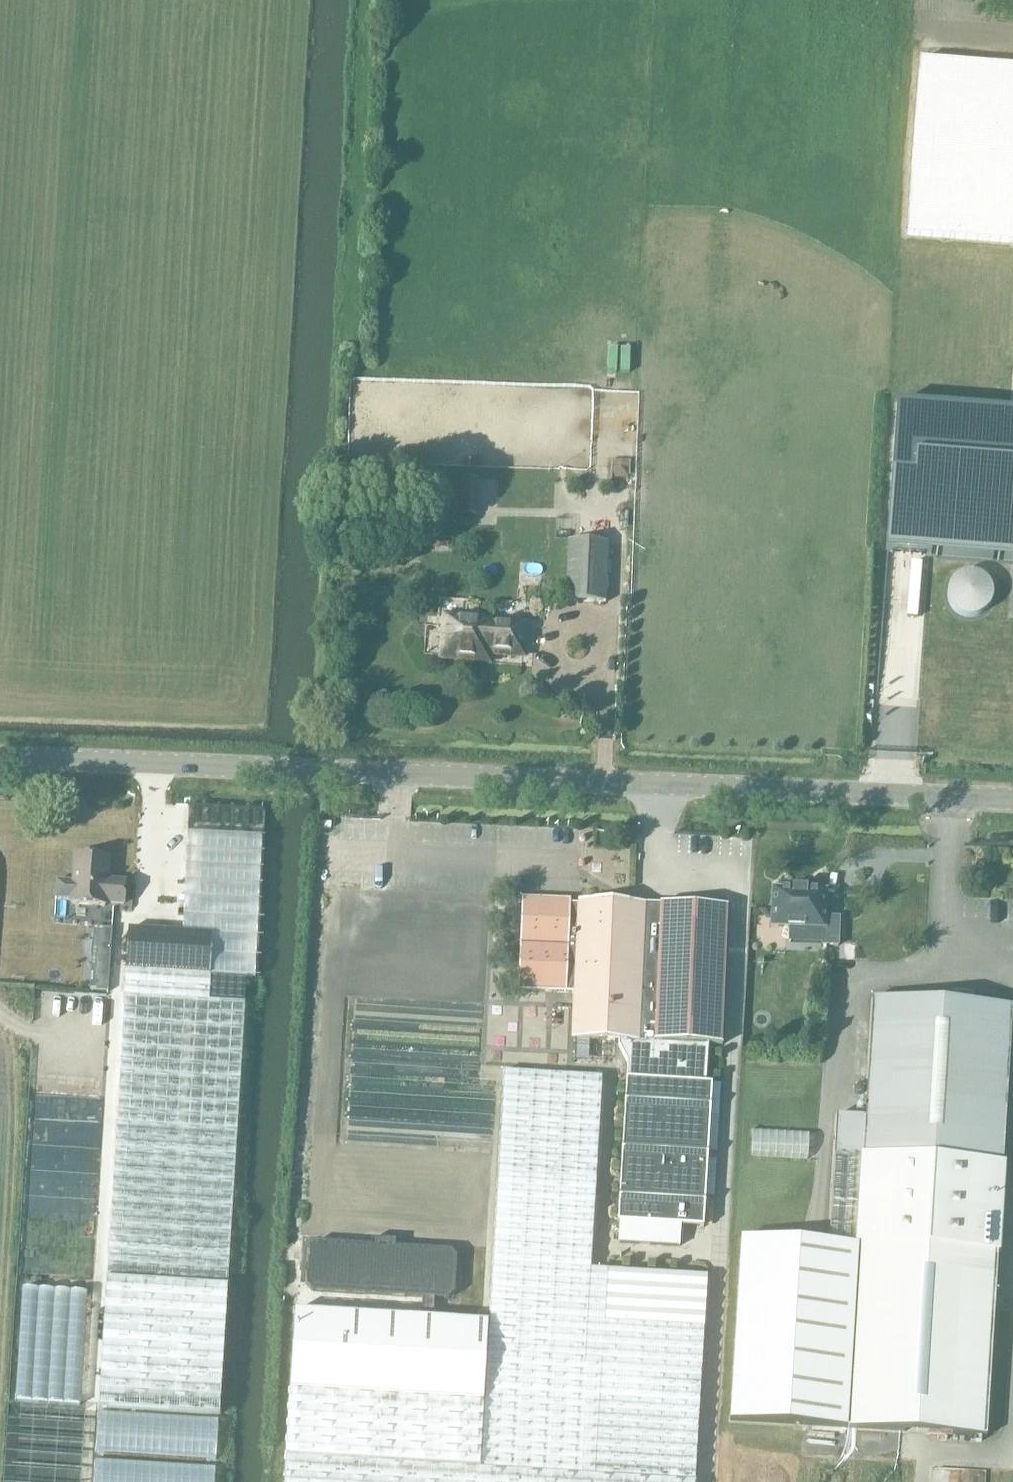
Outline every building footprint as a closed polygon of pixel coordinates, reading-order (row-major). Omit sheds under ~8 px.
[(421,384),(421,454),(584,455),(584,446),(579,446),(579,439),(574,439),(574,424),(564,424),(564,452),(531,451),(531,429),(538,429),(538,385),(421,384)] [(886,551),(887,551),(929,554),(1012,560),(1012,412),(1011,412),(897,403),(886,551)] [(611,457),(610,481),(628,481),(629,458),(611,457)] [(568,540),(565,600),(605,602),(608,542),(568,540)] [(442,658),(486,662),(487,654),(521,657),(524,626),(491,623),(491,621),(446,617),(442,658)] [(172,863),(173,815),(159,815),(158,863),(172,863)] [(175,859),(176,889),(250,887),(249,856),(175,859)] [(108,860),(76,858),(74,883),(58,882),(57,900),(72,901),(72,905),(109,908),(109,905),(124,906),(125,884),(107,883),(108,860)] [(827,916),(828,890),(774,888),(773,926),(825,928),(825,944),(840,945),(841,917),(827,916)] [(235,927),(233,893),(216,894),(217,915),(223,915),(224,928),(235,927)] [(522,898),(518,992),(575,994),(573,1039),(620,1041),(620,1047),(628,1064),(619,1222),(620,1222),(619,1243),(680,1247),(681,1226),(703,1228),(712,1085),(708,1085),(710,1046),(723,1046),(729,908),(646,904),(580,901),(579,905),(571,905),(571,901),(522,898)] [(130,929),(127,971),(211,976),(213,934),(130,929)] [(94,971),(93,990),(108,992),(109,972),(94,971)] [(211,976),(127,971),(108,1277),(229,1285),(248,978),(211,976)] [(742,1237),(731,1421),(987,1436),(998,1253),(1000,1253),(1005,1164),(1003,1164),(1012,1007),(873,998),(866,1117),(837,1115),(829,1243),(742,1237)] [(708,1275),(591,1268),(603,1077),(505,1071),(490,1323),(433,1319),(422,1318),(295,1311),(290,1385),(285,1481),(696,1481),(708,1275)] [(308,1248),(306,1285),(312,1291),(423,1298),(422,1318),(433,1319),(435,1299),(448,1299),(455,1293),(457,1257),(452,1250),(396,1247),(396,1241),(371,1240),(371,1246),(315,1242),(308,1248)] [(229,1285),(108,1277),(100,1409),(220,1416),(229,1285)] [(1005,1481),(1012,1481),(1012,1469),(1005,1468),(1005,1481)]
